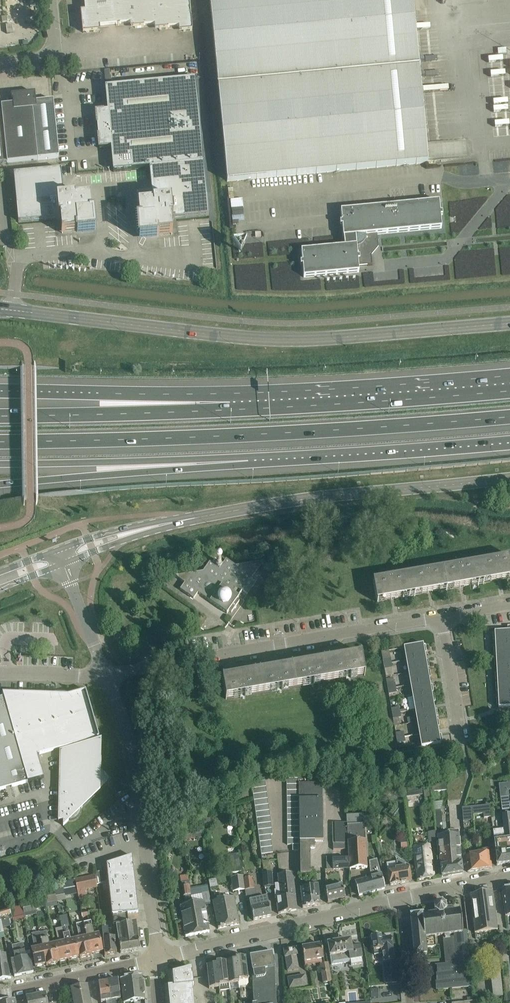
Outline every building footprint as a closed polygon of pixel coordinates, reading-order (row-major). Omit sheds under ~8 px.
[(85,11),(81,12),(83,33),(100,31),(100,27),(130,24),(131,28),(155,26),(155,30),(179,28),(179,32),(192,30),(189,0),(84,0),(85,11)] [(227,182),(428,163),(413,0),(210,0),(227,182)] [(105,87),(113,172),(150,168),(153,204),(138,206),(140,221),(138,221),(140,239),(157,238),(157,236),(173,234),(171,219),(209,216),(196,79),(105,87)] [(0,113),(0,164),(8,163),(38,160),(59,157),(53,100),(36,102),(35,93),(12,95),(12,99),(13,99),(14,104),(1,106),(2,113),(0,113)] [(14,174),(18,223),(60,219),(62,234),(77,232),(77,234),(95,232),(93,214),(92,214),(90,199),(75,201),(75,199),(64,200),(61,170),(14,174)] [(442,228),(442,226),(439,201),(341,211),(344,247),(301,251),(304,277),(359,272),(359,267),(372,265),(371,252),(375,248),(378,247),(377,234),(442,228)] [(477,564),(481,583),(509,578),(509,558),(477,564)] [(252,578),(264,561),(236,566),(226,559),(223,564),(218,561),(215,565),(210,562),(203,572),(175,576),(185,583),(180,589),(193,599),(198,592),(210,601),(227,614),(229,611),(231,613),(239,601),(237,599),(239,597),(239,596),(242,591),(247,594),(257,581),(252,578)] [(481,583),(477,564),(443,570),(446,589),(481,583)] [(446,589),(443,570),(408,576),(412,595),(446,589)] [(412,595),(408,576),(374,582),(374,581),(373,581),(377,602),(377,603),(378,603),(378,601),(390,598),(412,595)] [(509,645),(509,626),(507,626),(508,631),(494,632),(495,645),(509,645)] [(406,660),(425,657),(423,644),(404,648),(406,660)] [(495,645),(496,658),(509,657),(509,645),(495,645)] [(342,659),(327,661),(330,681),(365,675),(364,668),(362,655),(362,654),(361,654),(361,653),(360,653),(361,656),(347,658),(342,659)] [(425,657),(406,660),(408,673),(427,669),(425,657)] [(496,658),(497,671),(509,670),(509,657),(496,658)] [(306,665),(292,667),(296,687),(330,681),(327,661),(310,664),(306,665)] [(274,671),(258,673),(261,693),(296,687),(292,667),(279,670),(274,671)] [(430,682),(427,669),(408,673),(410,685),(430,682)] [(497,671),(497,683),(509,682),(509,670),(497,671)] [(223,678),(222,679),(223,683),(224,689),(226,699),(261,693),(258,673),(242,676),(237,677),(230,678),(225,679),(224,679),(223,677),(223,678)] [(432,694),(430,682),(410,685),(413,697),(432,694)] [(497,683),(498,696),(509,695),(509,682),(497,683)] [(99,737),(86,690),(68,695),(68,696),(3,694),(4,697),(0,699),(0,790),(44,778),(37,755),(68,746),(68,748),(60,751),(59,774),(58,820),(63,820),(63,826),(69,820),(71,821),(74,820),(77,818),(79,816),(80,814),(81,811),(81,808),(111,780),(101,770),(101,739),(98,740),(97,738),(99,737)] [(434,706),(432,694),(413,697),(415,710),(434,706)] [(498,696),(499,708),(509,707),(509,695),(498,696)] [(434,706),(415,710),(417,722),(436,719),(434,706)] [(436,719),(417,722),(419,735),(438,731),(436,719)] [(440,744),(438,731),(419,735),(421,747),(440,744)] [(447,779),(431,782),(432,792),(448,791),(447,779)] [(323,841),(323,831),(322,783),(299,784),(299,790),(299,796),(299,802),(300,808),(300,814),(300,820),(300,826),(300,832),(300,838),(300,842),(300,844),(300,850),(300,874),(311,874),(310,848),(315,848),(315,841),(323,841)] [(500,783),(503,810),(509,809),(509,800),(509,790),(508,783),(500,783)] [(490,805),(476,806),(477,815),(483,814),(484,818),(491,817),(490,805)] [(476,806),(463,808),(462,808),(463,822),(474,821),(473,815),(477,815),(476,806)] [(441,811),(434,811),(436,834),(437,841),(436,841),(437,850),(439,850),(441,877),(452,875),(462,873),(459,830),(451,831),(449,831),(448,831),(443,831),(441,811)] [(346,814),(349,858),(350,870),(367,868),(364,813),(346,814)] [(348,844),(347,823),(333,823),(333,844),(345,844),(348,844)] [(507,864),(502,835),(492,836),(497,866),(507,864)] [(412,847),(418,880),(435,878),(429,844),(412,847)] [(480,870),(477,854),(477,851),(472,852),(473,855),(466,856),(468,872),(480,870)] [(489,852),(477,854),(480,870),(491,869),(489,852)] [(237,854),(227,856),(230,874),(240,872),(237,854)] [(128,920),(127,913),(138,912),(132,856),(106,865),(107,869),(95,872),(96,884),(108,881),(114,935),(118,935),(118,934),(125,933),(123,921),(128,920)] [(349,858),(333,860),(334,872),(350,870),(349,858)] [(369,861),(371,877),(375,891),(385,889),(384,886),(377,859),(369,861)] [(396,868),(388,869),(390,886),(399,884),(402,884),(402,883),(411,882),(409,866),(401,860),(397,861),(398,865),(396,867),(396,868)] [(262,873),(263,887),(273,886),(272,872),(262,873)] [(276,898),(278,912),(297,910),(293,872),(278,874),(279,883),(275,884),(276,890),(275,890),(275,898),(276,898)] [(77,887),(77,891),(96,887),(94,876),(76,880),(77,887)] [(241,877),(232,878),(233,892),(243,891),(241,877)] [(355,881),(359,895),(375,891),(371,877),(355,881)] [(267,897),(259,899),(259,894),(256,895),(254,878),(245,879),(248,903),(250,903),(253,920),(271,916),(267,897)] [(76,880),(62,882),(63,887),(64,890),(77,887),(76,880)] [(190,905),(181,906),(186,937),(198,935),(193,904),(191,895),(189,880),(182,882),(185,901),(189,900),(189,902),(190,905)] [(216,880),(209,881),(210,888),(218,887),(216,880)] [(300,888),(303,908),(320,906),(317,880),(312,880),(306,887),(300,888)] [(335,887),(324,890),(328,903),(345,899),(341,883),(335,884),(335,887)] [(63,887),(53,889),(54,893),(55,893),(55,894),(55,896),(64,895),(64,890),(63,887)] [(505,916),(509,916),(509,887),(509,888),(502,889),(505,916)] [(497,930),(492,891),(471,894),(475,933),(497,930)] [(196,894),(191,895),(193,904),(198,935),(209,932),(209,931),(205,905),(211,904),(209,892),(196,894)] [(44,896),(46,905),(57,903),(55,896),(55,894),(44,896)] [(46,905),(44,896),(34,899),(36,908),(46,906),(46,905)] [(239,924),(234,899),(213,904),(218,929),(239,924)] [(22,907),(24,913),(35,911),(33,901),(22,903),(22,907)] [(435,913),(422,914),(424,937),(434,935),(443,934),(444,934),(444,938),(449,938),(449,934),(453,933),(462,932),(462,931),(460,909),(452,910),(452,907),(446,908),(446,904),(446,903),(445,904),(442,901),(441,901),(438,902),(437,901),(437,902),(434,905),(434,906),(435,910),(434,910),(435,911),(435,910),(435,913)] [(24,913),(22,907),(11,910),(11,911),(12,916),(20,914),(20,917),(24,916),(24,913)] [(11,911),(0,913),(2,921),(2,923),(13,920),(12,916),(11,911)] [(422,914),(410,916),(414,956),(427,954),(426,947),(435,946),(434,935),(424,937),(422,914)] [(140,950),(136,922),(128,923),(128,920),(123,921),(125,933),(118,934),(118,935),(119,944),(120,953),(140,950)] [(84,924),(91,954),(102,952),(99,935),(95,936),(92,922),(84,924)] [(91,954),(84,924),(78,925),(81,939),(77,940),(81,958),(91,956),(91,954)] [(68,927),(62,928),(69,959),(78,957),(74,941),(71,941),(68,927)] [(60,944),(56,945),(60,961),(69,959),(62,928),(57,929),(60,944)] [(104,955),(105,956),(117,954),(117,953),(116,953),(115,944),(115,938),(109,938),(108,928),(102,929),(103,939),(104,946),(105,955),(104,955)] [(466,931),(462,931),(462,932),(453,933),(457,963),(436,965),(436,966),(437,966),(438,973),(436,973),(436,974),(437,974),(438,981),(435,981),(435,982),(436,982),(437,989),(436,989),(436,990),(472,987),(469,961),(466,931)] [(47,932),(40,933),(47,965),(58,963),(54,945),(50,946),(47,932)] [(47,965),(40,933),(33,935),(36,949),(32,950),(35,967),(46,965),(46,966),(47,965)] [(382,954),(384,966),(386,984),(398,982),(396,960),(394,960),(392,948),(393,948),(391,937),(381,939),(380,935),(371,937),(374,955),(382,954)] [(331,956),(332,964),(350,961),(351,965),(363,963),(362,958),(361,955),(360,945),(351,946),(350,940),(328,944),(329,954),(330,956),(331,956)] [(23,944),(17,945),(23,969),(24,974),(33,972),(31,963),(30,957),(26,957),(23,944)] [(23,969),(17,945),(12,946),(15,960),(11,961),(12,967),(14,977),(24,974),(23,969)] [(321,945),(302,948),(303,958),(304,963),(324,959),(323,955),(321,945)] [(298,969),(296,956),(297,956),(296,949),(284,951),(285,958),(286,958),(288,971),(298,969)] [(275,968),(272,953),(250,957),(253,975),(254,1002),(277,1002),(275,968)] [(497,955),(487,956),(492,998),(502,997),(497,955)] [(11,977),(9,964),(7,964),(6,956),(0,956),(0,980),(11,978),(11,977)] [(246,957),(235,958),(236,960),(238,980),(239,987),(247,986),(248,984),(248,980),(248,979),(247,967),(246,957)] [(236,960),(226,962),(228,983),(229,990),(239,989),(239,987),(238,980),(236,960)] [(226,962),(216,963),(216,965),(219,985),(219,987),(219,991),(229,990),(228,983),(226,962)] [(328,963),(320,964),(323,983),(331,981),(328,963)] [(216,965),(207,966),(208,976),(209,988),(219,987),(219,985),(216,965)] [(192,985),(193,985),(192,968),(172,973),(173,986),(169,987),(170,1002),(193,1002),(192,985)] [(134,1002),(145,999),(142,975),(120,979),(124,1002),(126,1002),(134,1002)] [(305,975),(288,978),(289,988),(306,985),(305,975)] [(116,999),(121,999),(118,980),(108,982),(109,991),(110,990),(112,1002),(117,1002),(116,999)] [(108,982),(99,983),(101,1002),(106,1002),(112,1002),(110,990),(109,991),(108,982)] [(69,1002),(91,1002),(87,985),(71,988),(73,1001),(70,1001),(69,1002)] [(49,1002),(47,1002),(45,994),(26,998),(20,999),(21,1002),(49,1002)]
